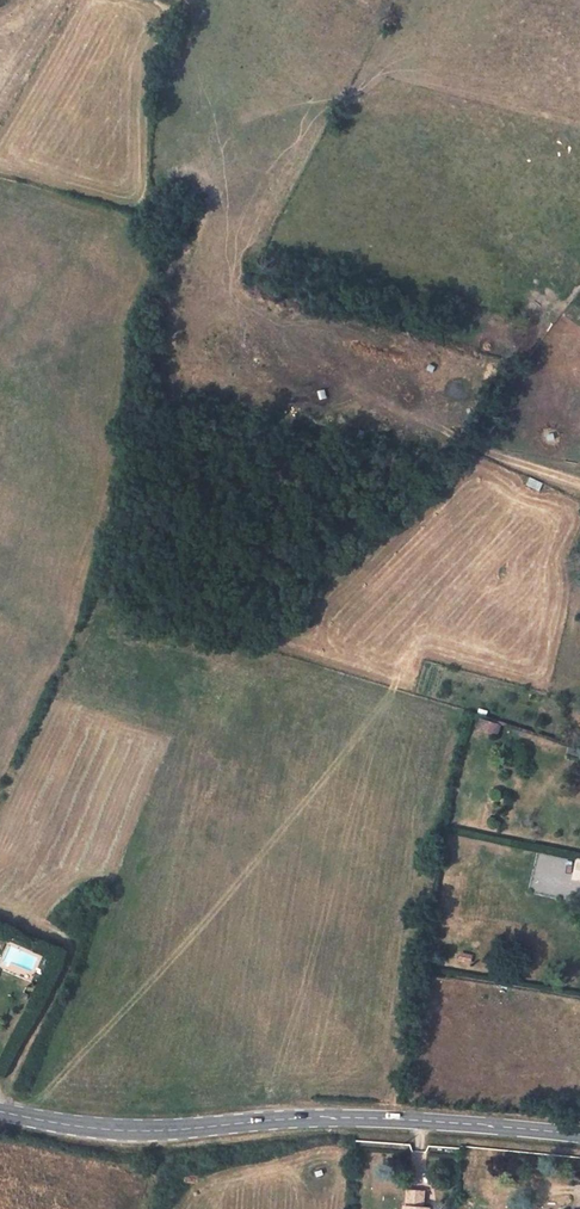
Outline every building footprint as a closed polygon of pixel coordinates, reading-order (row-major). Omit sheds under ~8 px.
[(543,485),(530,479),(527,486),(540,492),(543,485)] [(499,726),(481,721),(479,729),(497,735),(499,726)] [(472,956),(460,953),(459,959),(460,959),(458,964),(463,965),(464,960),(471,962),(472,956)]
